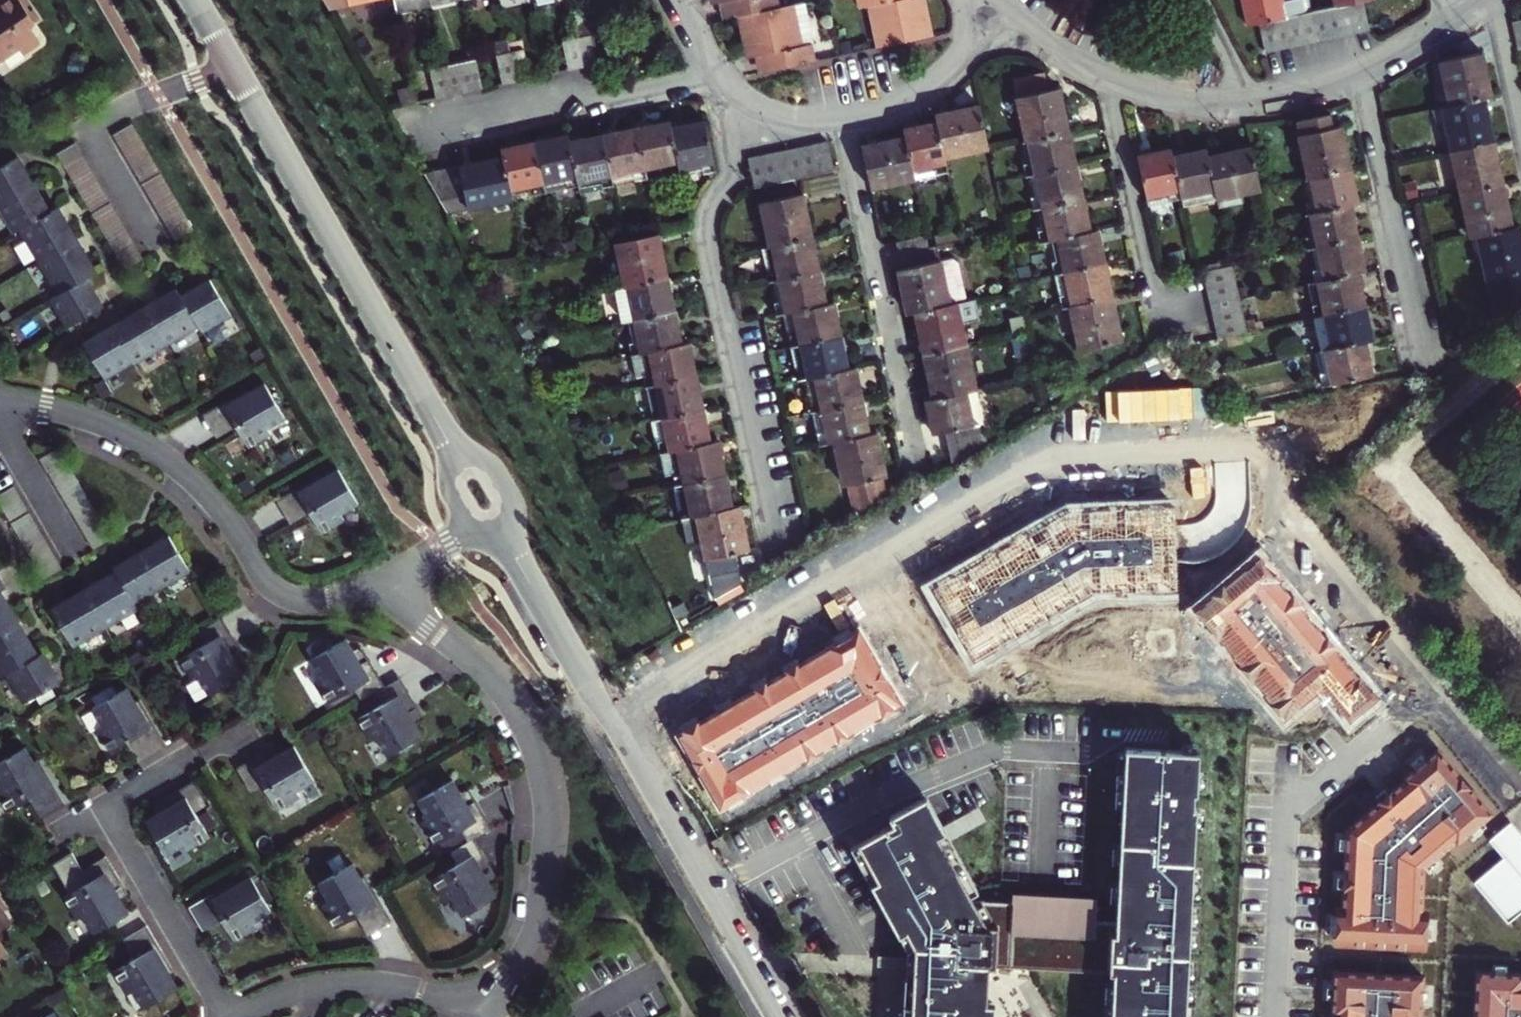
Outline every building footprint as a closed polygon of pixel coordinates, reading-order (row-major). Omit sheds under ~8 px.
[(18,46),(22,52),(37,42),(27,28),(33,23),(18,0),(0,0),(0,58),(18,46)] [(333,9),(373,0),(328,0),(333,9)] [(398,12),(432,4),(431,0),(396,0),(398,12)] [(739,21),(781,12),(779,0),(723,0),(728,23),(739,21)] [(911,0),(856,0),(859,14),(867,12),(876,56),(932,45),(925,10),(914,12),(911,0)] [(1313,0),(1246,0),(1252,25),(1260,23),(1274,20),(1287,18),(1299,15),(1312,12),(1316,11),(1313,0)] [(1365,1),(1352,4),(1358,32),(1371,29),(1365,1)] [(1358,32),(1352,4),(1340,6),(1345,35),(1358,32)] [(1340,6),(1325,9),(1331,37),(1345,35),(1340,6)] [(781,12),(739,21),(746,56),(758,54),(763,78),(813,68),(809,51),(812,51),(803,8),(792,10),(781,12)] [(1316,11),(1312,12),(1318,40),(1331,37),(1325,9),(1316,11)] [(1312,12),(1299,15),(1305,43),(1318,40),(1312,12)] [(1305,43),(1299,15),(1287,18),(1293,46),(1305,43)] [(1287,18),(1274,20),(1280,49),(1293,46),(1287,18)] [(1516,34),(1520,33),(1520,19),(1513,20),(1516,34)] [(1260,23),(1267,51),(1280,49),(1274,20),(1260,23)] [(1447,86),(1451,105),(1483,99),(1493,97),(1484,52),(1450,60),(1455,84),(1447,86)] [(518,84),(533,81),(527,53),(512,56),(518,84)] [(499,59),(505,87),(518,84),(512,56),(499,59)] [(1455,84),(1450,60),(1442,62),(1447,86),(1455,84)] [(453,98),(486,91),(479,63),(446,70),(453,98)] [(433,73),(439,101),(453,98),(446,70),(433,73)] [(1069,130),(1060,88),(1046,91),(1042,74),(1013,80),(1017,96),(1023,95),(1028,116),(1021,118),(1025,139),(1031,138),(1069,130)] [(1023,95),(1017,96),(1021,118),(1028,116),(1023,95)] [(1458,150),(1492,143),(1483,99),(1451,105),(1432,109),(1448,152),(1451,152),(1458,150)] [(969,146),(970,152),(990,148),(990,146),(981,106),(937,115),(939,124),(944,151),(969,146)] [(1351,171),(1341,127),(1334,129),(1331,116),(1298,123),(1301,135),(1308,134),(1313,158),(1306,159),(1310,179),(1315,178),(1351,171)] [(672,120),(638,128),(650,176),(683,169),(683,165),(674,128),(672,120)] [(706,171),(718,169),(707,121),(674,128),(683,165),(704,161),(706,168),(706,171)] [(170,238),(188,229),(133,124),(116,133),(170,238)] [(907,138),(913,168),(915,179),(938,175),(948,173),(945,158),(944,151),(939,124),(905,131),(907,138)] [(605,136),(614,175),(636,170),(637,176),(638,179),(650,177),(650,176),(638,128),(605,136)] [(1069,130),(1031,138),(1035,159),(1030,160),(1024,161),(1026,173),(1032,172),(1037,170),(1076,162),(1069,130)] [(1308,134),(1301,135),(1306,159),(1313,158),(1308,134)] [(571,135),(538,142),(547,182),(548,188),(570,183),(571,187),(583,184),(582,183),(573,143),(571,135)] [(605,136),(573,143),(582,183),(603,178),(604,183),(606,187),(616,185),(615,180),(614,175),(605,136)] [(913,168),(907,138),(863,147),(871,183),(895,177),(897,183),(915,180),(915,179),(913,168)] [(1035,159),(1031,138),(1025,139),(1030,160),(1035,159)] [(505,150),(507,158),(514,189),(534,185),(535,190),(536,195),(549,192),(548,188),(547,182),(538,142),(505,150)] [(55,155),(89,205),(106,194),(72,143),(55,155)] [(828,143),(815,146),(821,174),(834,172),(828,143)] [(1467,192),(1500,185),(1492,143),(1458,150),(1463,173),(1455,174),(1459,194),(1467,192)] [(821,174),(815,146),(802,148),(808,177),(821,174)] [(969,146),(944,151),(945,158),(970,152),(969,146)] [(802,148),(788,151),(794,180),(808,177),(802,148)] [(1238,197),(1263,192),(1262,189),(1253,149),(1209,158),(1218,200),(1219,208),(1239,203),(1238,197)] [(1138,157),(1149,208),(1183,201),(1182,197),(1177,176),(1174,157),(1172,150),(1138,157)] [(1458,150),(1451,152),(1455,174),(1463,173),(1458,150)] [(794,180),(788,151),(774,154),(780,183),(794,180)] [(1218,200),(1209,158),(1208,151),(1174,157),(1177,176),(1182,197),(1183,201),(1184,207),(1218,200)] [(780,183),(774,154),(762,156),(768,186),(780,183)] [(748,159),(753,189),(768,186),(762,156),(748,159)] [(32,185),(16,157),(0,167),(0,204),(32,185)] [(507,158),(428,176),(450,214),(471,209),(469,202),(495,197),(497,204),(516,199),(515,194),(514,189),(507,158)] [(704,161),(683,165),(683,169),(684,172),(706,168),(704,161)] [(1076,162),(1037,170),(1042,191),(1036,192),(1031,193),(1034,206),(1039,205),(1044,204),(1083,196),(1076,162)] [(614,175),(615,180),(637,176),(636,170),(614,175)] [(1037,170),(1032,172),(1036,192),(1042,191),(1037,170)] [(1312,214),(1350,206),(1358,204),(1351,171),(1315,178),(1319,200),(1313,201),(1307,202),(1310,214),(1312,214)] [(895,177),(871,183),(872,189),(897,183),(895,177)] [(583,184),(583,187),(604,183),(603,178),(582,183),(583,184)] [(1310,179),(1309,180),(1313,201),(1319,200),(1315,178),(1310,179)] [(32,185),(0,204),(0,214),(11,234),(18,230),(48,213),(32,185)] [(514,189),(515,194),(535,190),(534,185),(514,189)] [(1485,233),(1509,228),(1500,185),(1467,192),(1471,214),(1463,216),(1468,237),(1478,235),(1485,233)] [(1471,214),(1467,192),(1459,194),(1463,216),(1471,214)] [(804,193),(770,200),(775,225),(769,226),(773,245),(775,245),(813,237),(804,193)] [(1055,237),(1061,235),(1090,229),(1083,196),(1044,204),(1048,226),(1043,227),(1038,228),(1041,240),(1055,237)] [(469,202),(471,209),(497,204),(495,197),(469,202)] [(775,225),(770,200),(764,201),(769,226),(775,225)] [(110,202),(91,213),(123,269),(142,258),(110,202)] [(1048,226),(1044,204),(1039,205),(1043,227),(1048,226)] [(1357,239),(1350,206),(1312,214),(1316,235),(1310,236),(1305,237),(1308,250),(1313,249),(1319,248),(1357,239)] [(18,230),(37,263),(75,240),(56,208),(48,213),(18,230)] [(1310,214),(1306,215),(1310,236),(1316,235),(1312,214),(1310,214)] [(1485,233),(1490,257),(1482,259),(1486,278),(1489,277),(1499,323),(1520,304),(1520,232),(1520,226),(1509,228),(1485,233)] [(1090,229),(1061,235),(1065,256),(1059,257),(1053,258),(1056,270),(1062,269),(1067,268),(1105,260),(1098,227),(1090,229)] [(1490,257),(1485,233),(1478,235),(1482,259),(1490,257)] [(632,287),(634,286),(673,278),(664,235),(629,243),(623,244),(632,287)] [(899,254),(930,248),(927,235),(896,242),(899,254)] [(1065,256),(1061,235),(1055,237),(1059,257),(1065,256)] [(776,279),(782,278),(820,270),(813,237),(775,245),(773,245),(769,246),(773,267),(769,268),(772,280),(776,279)] [(1357,239),(1319,248),(1323,268),(1317,269),(1312,270),(1315,283),(1357,274),(1364,272),(1357,239)] [(37,263),(56,295),(84,279),(93,273),(75,240),(37,263)] [(899,267),(909,312),(916,310),(958,301),(967,299),(959,262),(953,259),(941,261),(940,259),(932,260),(930,248),(899,254),(901,267),(899,267)] [(1319,248),(1313,249),(1317,269),(1323,268),(1319,248)] [(1078,301),(1112,294),(1105,260),(1067,268),(1072,290),(1066,292),(1060,293),(1063,304),(1070,303),(1078,301)] [(1204,273),(1207,286),(1235,280),(1233,267),(1204,273)] [(1067,268),(1062,269),(1066,292),(1072,290),(1067,268)] [(36,288),(25,269),(0,283),(0,308),(36,288)] [(827,303),(820,270),(782,278),(787,300),(780,301),(777,302),(779,313),(787,312),(797,310),(827,303)] [(1363,305),(1357,274),(1315,283),(1308,285),(1315,316),(1319,315),(1324,314),(1363,305)] [(635,321),(641,320),(681,311),(673,278),(634,286),(639,307),(628,310),(631,322),(635,321)] [(782,278),(776,279),(780,301),(787,300),(782,278)] [(56,295),(48,300),(64,329),(100,307),(84,279),(56,295)] [(1207,286),(1210,299),(1238,293),(1235,280),(1207,286)] [(195,329),(199,335),(227,318),(206,281),(177,297),(195,329)] [(624,288),(628,310),(639,307),(634,286),(632,287),(624,288)] [(141,309),(163,347),(195,329),(177,297),(173,290),(141,309)] [(1210,299),(1213,312),(1241,307),(1240,300),(1238,293),(1210,299)] [(1076,329),(1080,349),(1121,340),(1112,294),(1078,301),(1083,328),(1076,329)] [(916,310),(925,354),(961,347),(956,323),(962,321),(958,301),(916,310)] [(1083,328),(1078,301),(1070,303),(1076,329),(1083,328)] [(794,347),(843,336),(835,302),(827,303),(797,310),(802,332),(791,335),(794,347)] [(1363,305),(1324,314),(1329,337),(1323,338),(1319,339),(1322,352),(1325,351),(1364,342),(1371,341),(1363,305)] [(1215,325),(1244,319),(1241,307),(1213,312),(1215,325)] [(141,309),(109,327),(130,364),(131,366),(163,347),(141,309)] [(802,332),(797,310),(787,312),(791,335),(802,332)] [(651,354),(657,353),(688,346),(681,311),(641,320),(646,342),(640,343),(636,344),(639,356),(651,354)] [(1324,314),(1319,315),(1323,338),(1329,337),(1324,314)] [(1215,325),(1218,338),(1247,332),(1244,319),(1215,325)] [(641,320),(635,321),(640,343),(646,342),(641,320)] [(961,347),(966,345),(962,321),(956,323),(961,347)] [(82,343),(103,380),(130,364),(109,327),(82,343)] [(843,336),(794,347),(801,381),(813,379),(818,377),(850,371),(843,336)] [(1371,375),(1364,342),(1325,351),(1330,372),(1324,373),(1319,374),(1322,386),(1371,375)] [(653,387),(664,385),(701,377),(695,344),(688,346),(657,353),(651,354),(639,356),(643,376),(651,375),(653,387)] [(961,347),(925,354),(934,398),(969,390),(964,366),(970,365),(966,345),(961,347)] [(1322,352),(1321,352),(1324,373),(1330,372),(1325,351),(1322,352)] [(969,390),(975,389),(970,365),(964,366),(969,390)] [(850,371),(818,377),(822,397),(817,399),(812,400),(814,411),(864,401),(857,370),(850,371)] [(660,420),(708,410),(701,377),(664,385),(668,407),(658,409),(660,420)] [(818,377),(813,379),(817,399),(822,397),(818,377)] [(225,404),(236,423),(232,426),(233,428),(245,448),(267,435),(263,429),(281,418),(261,384),(247,392),(225,404)] [(668,407),(664,385),(653,387),(658,409),(668,407)] [(232,426),(236,423),(225,404),(247,392),(245,389),(200,416),(214,439),(233,428),(232,426)] [(969,390),(934,398),(926,400),(933,434),(946,431),(952,460),(985,441),(982,424),(978,425),(973,426),(968,403),(973,402),(978,401),(975,389),(969,390)] [(871,434),(864,401),(814,411),(822,444),(837,440),(845,439),(871,434)] [(973,426),(978,425),(973,402),(968,403),(973,426)] [(667,453),(715,443),(708,410),(660,420),(658,420),(663,442),(664,441),(667,453)] [(887,475),(878,432),(871,434),(845,439),(850,464),(842,466),(846,484),(850,483),(858,519),(889,501),(883,476),(887,475)] [(850,464),(845,439),(837,440),(842,466),(850,464)] [(681,486),(730,476),(723,442),(715,443),(667,453),(671,474),(679,473),(681,486)] [(59,450),(40,461),(94,550),(113,539),(59,450)] [(334,516),(351,506),(332,471),(317,479),(296,492),(306,510),(302,513),(304,516),(314,535),(337,522),(334,516)] [(306,510),(296,492),(317,479),(315,476),(270,503),(284,527),(284,526),(292,521),(298,518),(304,516),(302,513),(306,510)] [(730,476),(681,486),(688,518),(736,509),(730,476)] [(0,493),(0,506),(43,580),(61,569),(13,485),(0,493)] [(1173,505),(1167,505),(1167,498),(1148,499),(1148,506),(1125,507),(1125,498),(1104,499),(1105,506),(1088,507),(1087,501),(1068,502),(1068,509),(1030,531),(1026,524),(1007,534),(1010,540),(1000,545),(996,539),(975,551),(979,557),(955,571),(952,565),(934,575),(940,584),(934,587),(974,659),(981,655),(985,661),(999,653),(995,646),(1018,632),(1022,638),(1033,632),(1029,625),(1047,615),(1051,621),(1064,614),(1060,608),(1079,598),(1082,603),(1094,597),(1091,592),(1118,591),(1118,598),(1135,597),(1135,590),(1153,589),(1154,596),(1173,595),(1172,589),(1177,589),(1175,544),(1173,505)] [(741,554),(753,551),(745,507),(736,509),(688,518),(694,544),(706,542),(719,599),(747,583),(741,554)] [(160,588),(187,572),(166,536),(139,552),(160,588)] [(133,604),(160,588),(139,552),(112,568),(114,572),(133,604)] [(1350,719),(1378,696),(1374,692),(1380,687),(1368,672),(1363,677),(1339,648),(1345,643),(1331,626),(1323,632),(1319,627),(1324,623),(1313,610),(1306,616),(1299,606),(1305,601),(1295,590),(1289,595),(1271,572),(1276,568),(1268,558),(1263,561),(1260,557),(1195,610),(1201,617),(1195,621),(1206,635),(1213,629),(1224,642),(1218,647),(1229,660),(1236,655),(1243,663),(1235,669),(1247,683),(1253,678),(1256,682),(1250,687),(1262,702),(1268,697),(1271,701),(1266,705),(1276,718),(1281,713),(1285,717),(1323,686),(1350,719)] [(82,590),(104,628),(136,610),(133,604),(114,572),(82,590)] [(19,622),(0,590),(0,634),(19,622)] [(50,609),(72,647),(104,628),(82,590),(50,609)] [(225,631),(218,618),(214,621),(194,632),(202,645),(225,631)] [(0,634),(0,676),(1,677),(7,673),(38,655),(19,622),(0,634)] [(202,645),(176,660),(189,682),(195,678),(206,696),(240,676),(232,662),(225,651),(234,645),(225,631),(202,645)] [(320,704),(346,689),(370,675),(361,661),(352,666),(346,654),(337,640),(303,661),(313,678),(307,682),(320,704)] [(234,645),(225,651),(232,662),(241,657),(234,645)] [(354,650),(346,654),(352,666),(361,661),(354,650)] [(7,673),(24,701),(59,681),(42,652),(38,655),(7,673)] [(370,675),(346,689),(354,702),(368,694),(377,688),(370,675)] [(368,694),(376,706),(400,692),(392,679),(377,688),(368,694)] [(128,734),(147,723),(134,701),(126,687),(91,708),(102,725),(96,729),(109,751),(129,740),(131,738),(128,734)] [(376,706),(351,722),(364,744),(370,740),(380,757),(415,737),(406,723),(400,712),(408,707),(400,692),(376,706)] [(137,700),(134,701),(147,723),(128,734),(131,738),(129,740),(140,759),(164,745),(137,700)] [(415,718),(408,707),(400,712),(406,723),(415,718)] [(47,782),(35,761),(26,746),(0,762),(0,781),(2,785),(0,786),(0,795),(9,810),(29,799),(31,798),(29,793),(47,782)] [(258,784),(273,810),(295,797),(292,791),(309,780),(289,746),(275,754),(263,761),(258,752),(244,761),(258,784)] [(263,761),(275,754),(270,746),(258,752),(263,761)] [(995,1003),(986,1003),(988,966),(1114,973),(1111,1016),(1186,1016),(1192,900),(1190,900),(1191,886),(1193,886),(1200,751),(1126,747),(1117,921),(1096,920),(1097,896),(1013,892),(1012,902),(974,900),(971,895),(979,891),(927,795),(890,815),(894,823),(851,845),(905,947),(908,947),(904,1016),(994,1016),(995,1003)] [(1337,942),(1424,946),(1426,913),(1421,913),(1423,867),(1455,839),(1457,841),(1491,813),(1437,750),(1404,778),(1406,780),(1347,829),(1344,909),(1339,908),(1337,942)] [(38,759),(35,761),(47,782),(29,793),(31,798),(29,799),(40,818),(41,818),(64,804),(38,759)] [(258,784),(244,761),(231,768),(245,792),(258,784)] [(204,805),(190,782),(178,789),(192,813),(204,805)] [(451,796),(443,782),(408,803),(419,820),(413,824),(426,846),(451,831),(475,817),(466,803),(458,807),(451,796)] [(192,813),(178,789),(163,798),(168,806),(157,813),(143,822),(164,856),(181,845),(185,851),(207,838),(192,813)] [(460,791),(451,796),(458,807),(466,803),(460,791)] [(152,805),(157,813),(168,806),(163,798),(152,805)] [(465,840),(483,830),(475,817),(451,831),(459,844),(465,840)] [(1511,822),(1489,840),(1503,857),(1474,882),(1508,923),(1520,912),(1520,835),(1511,822)] [(712,841),(721,857),(731,852),(721,836),(712,841)] [(449,867),(473,853),(465,840),(459,844),(441,854),(449,867)] [(113,868),(106,855),(82,870),(71,852),(52,864),(69,893),(113,868)] [(449,867),(423,882),(437,905),(443,901),(453,918),(487,898),(479,884),(472,873),(481,868),(473,853),(449,867)] [(349,863),(314,883),(325,901),(319,904),(332,927),(351,916),(354,914),(351,909),(370,898),(357,877),(349,863)] [(83,916),(93,934),(128,914),(119,899),(113,888),(122,883),(113,868),(69,893),(64,897),(77,919),(83,916)] [(481,868),(472,873),(479,884),(488,879),(481,868)] [(217,918),(230,939),(252,926),(249,921),(268,910),(247,875),(233,883),(212,895),(223,913),(217,916),(217,918)] [(360,876),(357,877),(370,898),(351,909),(354,914),(351,916),(362,935),(386,921),(360,876)] [(186,907),(199,929),(217,918),(217,916),(223,913),(212,895),(233,883),(231,881),(186,907)] [(113,888),(119,899),(128,894),(122,883),(113,888)] [(172,970),(146,925),(122,939),(133,958),(136,956),(138,960),(157,949),(170,971),(172,970)] [(133,988),(143,1006),(178,985),(170,971),(157,949),(138,960),(136,956),(133,958),(114,969),(127,992),(133,988)] [(1422,976),(1335,971),(1333,1012),(1338,1012),(1338,1016),(1415,1016),(1420,1016),(1422,976)] [(1478,971),(1475,1016),(1520,1016),(1520,974),(1478,971)]
